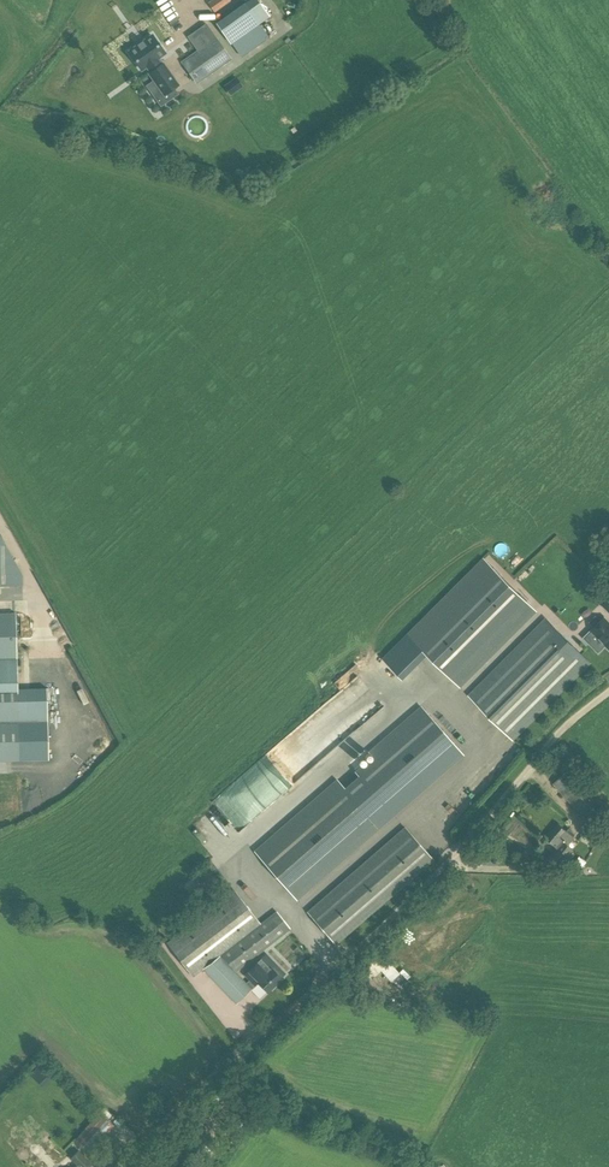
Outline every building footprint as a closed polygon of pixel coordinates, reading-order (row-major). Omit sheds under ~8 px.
[(209,3),(215,12),(231,1),(230,0),(214,0),(209,3)] [(245,4),(218,23),(232,45),(260,24),(245,4)] [(207,25),(190,36),(199,49),(216,37),(207,25)] [(138,45),(129,51),(141,69),(148,64),(152,70),(150,72),(165,94),(177,85),(162,64),(160,65),(156,59),(164,53),(152,35),(144,41),(143,40),(137,44),(138,45)] [(217,39),(184,63),(197,82),(231,58),(217,39)] [(88,116),(94,94),(83,91),(77,113),(88,116)] [(536,610),(485,560),(385,661),(405,681),(430,656),(460,686),(536,610)] [(0,613),(0,659),(17,659),(15,613),(0,613)] [(591,631),(608,649),(608,622),(605,617),(591,631)] [(549,621),(473,697),(516,740),(592,665),(549,621)] [(17,659),(0,659),(0,696),(18,695),(17,659)] [(0,696),(0,745),(19,744),(18,695),(0,696)] [(431,767),(462,734),(443,716),(412,750),(431,767)] [(355,765),(371,783),(353,798),(337,780),(256,850),(299,899),(430,786),(387,737),(355,765)] [(600,767),(594,770),(598,778),(604,775),(600,767)] [(553,784),(589,823),(587,822),(580,834),(584,836),(581,841),(585,843),(588,838),(595,842),(601,830),(594,826),(608,812),(608,807),(586,782),(583,784),(569,770),(553,784)] [(574,849),(569,845),(577,835),(570,829),(567,832),(558,825),(547,839),(558,848),(545,864),(544,864),(555,873),(574,850),(574,849)] [(406,827),(308,912),(335,946),(433,861),(434,859),(432,857),(431,858),(406,827)] [(501,834),(496,831),(492,838),(497,841),(501,834)] [(236,891),(169,944),(195,977),(210,966),(241,999),(258,982),(268,992),(281,979),(281,978),(285,974),(266,955),(245,976),(246,977),(243,979),(236,972),(290,929),(276,912),(261,923),(236,891)] [(285,952),(290,961),(300,955),(295,946),(285,952)] [(383,972),(389,966),(385,962),(380,956),(361,974),(370,984),(383,972)] [(400,974),(394,980),(397,984),(404,978),(400,974)] [(30,1072),(39,1079),(46,1070),(36,1062),(30,1072)] [(162,1088),(156,1096),(165,1103),(170,1096),(162,1088)] [(96,1121),(77,1143),(87,1153),(106,1130),(96,1121)] [(92,1165),(95,1166),(114,1166),(122,1158),(108,1146),(92,1165)] [(75,1166),(88,1166),(92,1163),(80,1150),(70,1159),(76,1166),(75,1166)]
